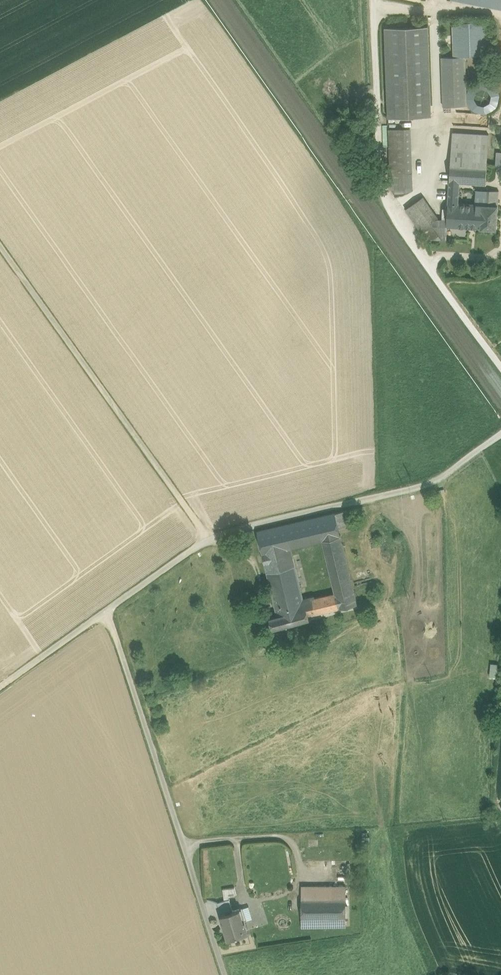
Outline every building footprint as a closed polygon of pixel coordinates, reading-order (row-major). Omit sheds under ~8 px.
[(500,9),(500,0),(454,0),(500,9)] [(486,22),(452,23),(454,56),(465,56),(487,55),(486,22)] [(385,27),(388,117),(431,116),(428,26),(385,27)] [(454,56),(441,57),(443,106),(467,105),(465,56),(454,56)] [(496,106),(495,92),(480,92),(481,99),(475,99),(475,111),(487,111),(487,106),(496,106)] [(388,129),(390,174),(412,173),(410,128),(388,129)] [(451,162),(487,164),(489,134),(453,132),(451,162)] [(487,164),(451,162),(450,182),(460,182),(486,184),(487,164)] [(412,190),(412,173),(390,174),(390,188),(395,194),(412,190)] [(454,227),(480,228),(482,204),(474,204),(459,203),(460,189),(449,188),(447,219),(447,226),(454,227)] [(482,204),(488,204),(489,189),(475,188),(474,204),(482,204)] [(499,189),(489,189),(488,204),(498,205),(499,189)] [(416,202),(443,239),(447,239),(447,226),(447,219),(439,219),(423,197),(416,202)] [(443,239),(416,202),(406,209),(426,238),(443,239)] [(488,204),(482,204),(480,228),(496,229),(498,205),(488,204)] [(323,540),(341,536),(339,528),(352,525),(348,510),(336,513),(258,531),(264,554),(291,548),(323,540)] [(326,549),(343,545),(341,536),(323,540),(326,549)] [(343,545),(326,549),(336,593),(311,599),(315,615),(358,604),(343,545)] [(266,563),(293,556),(291,548),(264,554),(266,563)] [(293,556),(266,563),(277,608),(304,601),(296,566),(300,565),(298,558),(294,559),(293,556)] [(310,616),(315,615),(311,599),(304,601),(277,608),(279,615),(271,617),(274,629),(311,619),(310,616)] [(302,899),(346,898),(346,886),(302,887),(302,899)] [(346,898),(302,899),(302,918),(346,918),(346,898)] [(233,911),(230,900),(224,901),(217,903),(221,915),(233,911)] [(221,915),(229,939),(248,933),(244,922),(243,922),(239,909),(233,911),(221,915)] [(346,918),(302,918),(302,926),(346,926),(346,918)]
